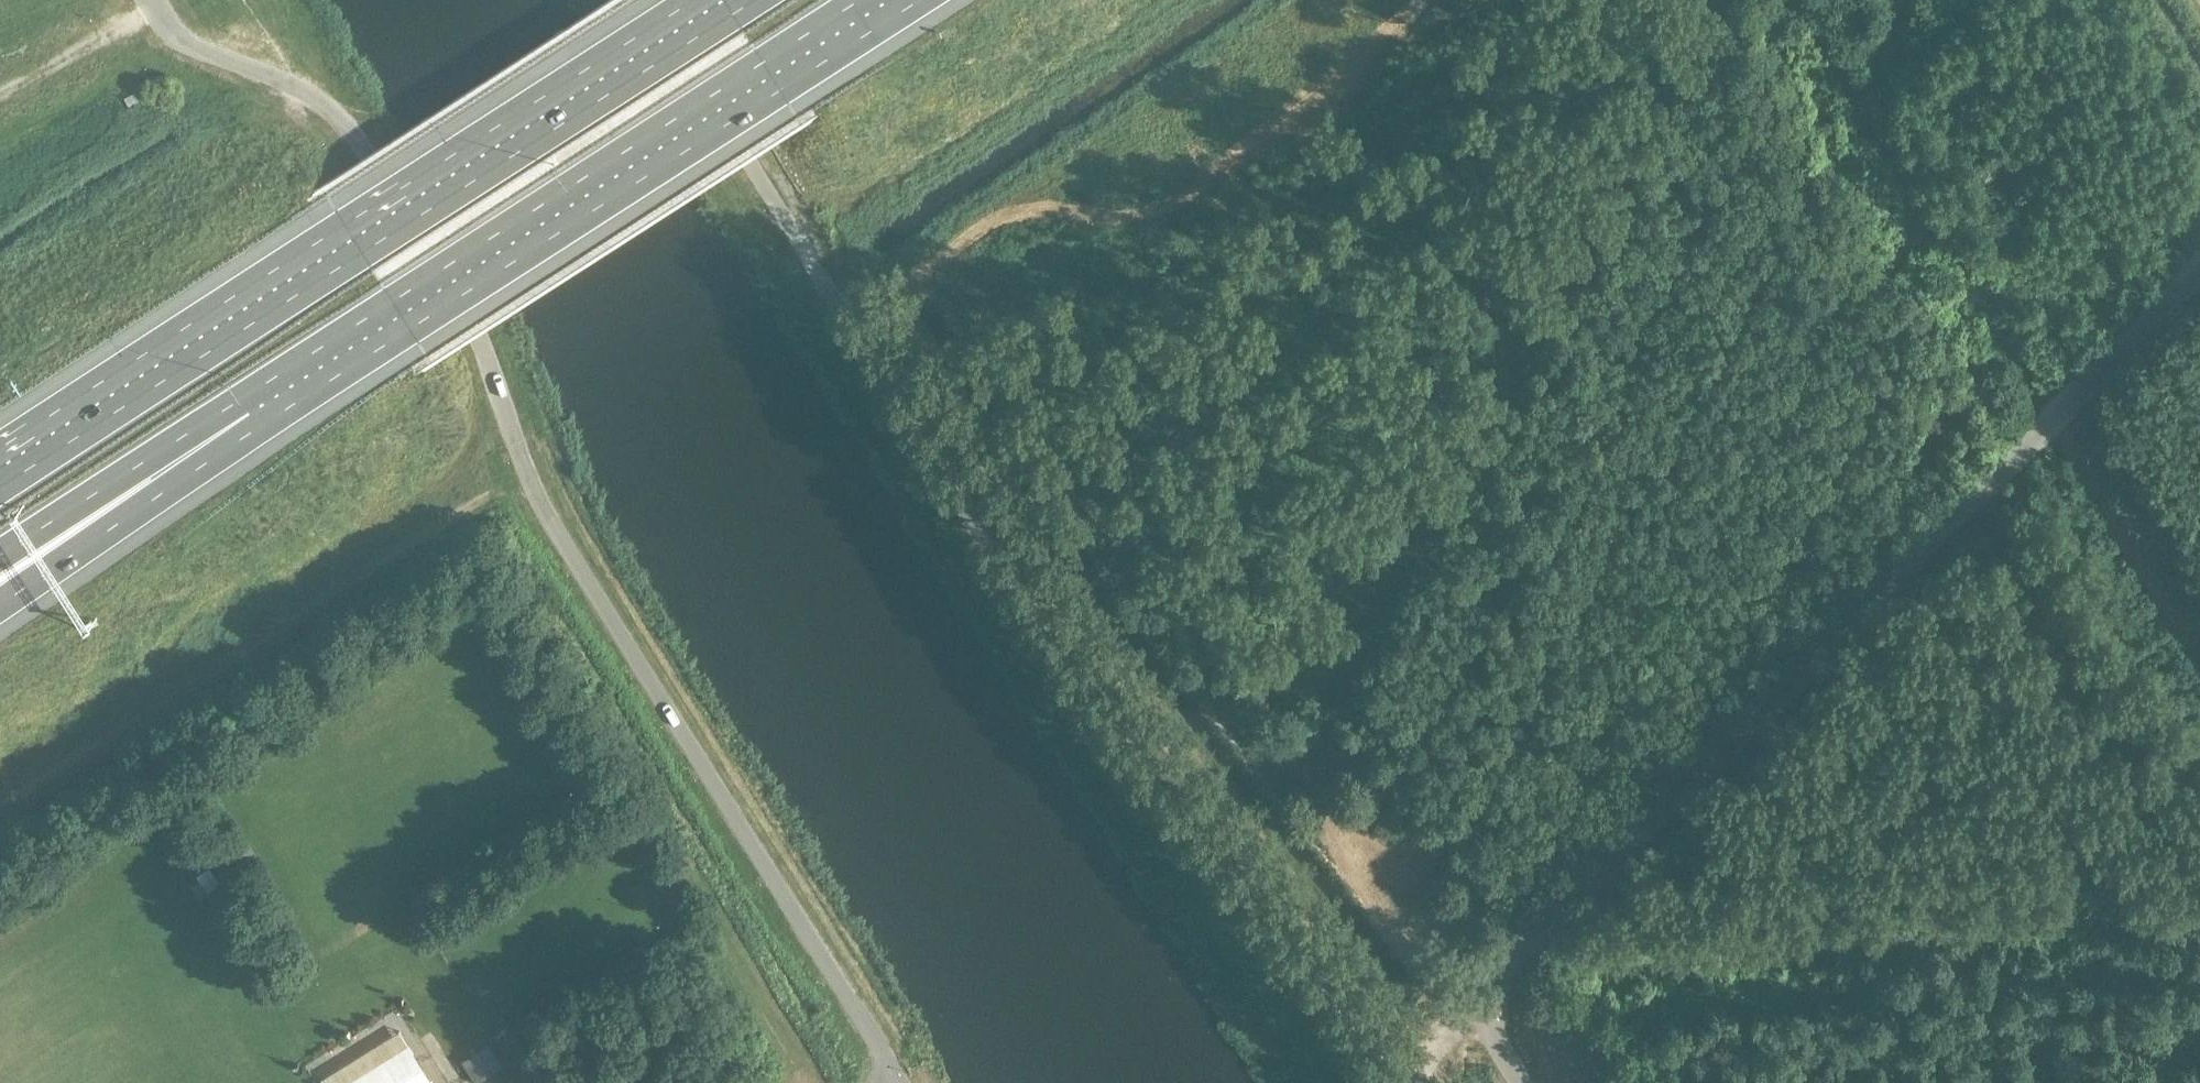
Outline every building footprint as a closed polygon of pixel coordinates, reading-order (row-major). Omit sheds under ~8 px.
[(323,1082),(324,1082),(421,1082),(427,1079),(400,1035),(323,1082)]
